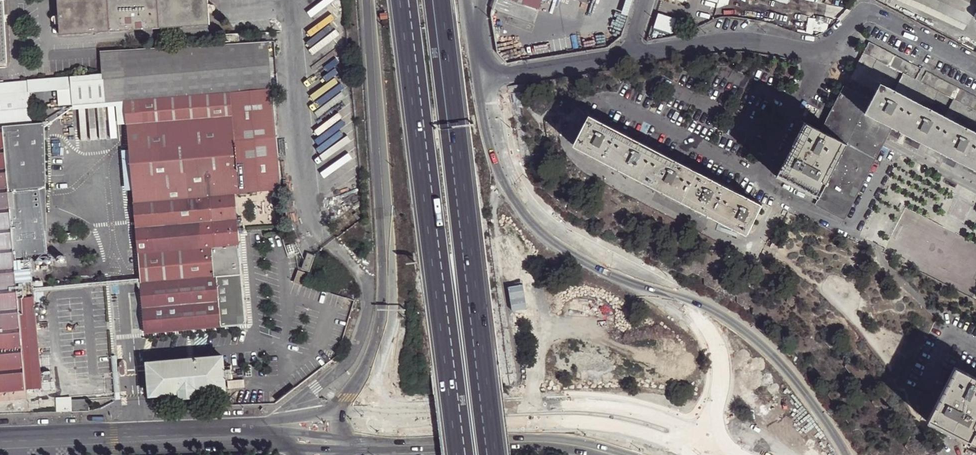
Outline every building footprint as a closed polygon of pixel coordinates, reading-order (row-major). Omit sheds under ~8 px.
[(60,29),(210,19),(208,0),(57,0),(60,29)] [(522,61),(519,41),(517,28),(520,19),(533,23),(538,8),(555,15),(560,0),(495,0),(492,11),(491,17),(497,53),(498,54),(499,57),(506,64),(522,61)] [(967,23),(975,4),(975,0),(919,0),(922,1),(967,23)] [(964,29),(967,23),(922,1),(919,8),(964,29)] [(220,36),(237,35),(237,27),(220,27),(220,36)] [(267,35),(101,50),(102,67),(105,95),(106,100),(125,99),(272,86),(267,35)] [(876,60),(903,73),(916,80),(922,69),(869,43),(864,53),(876,60)] [(864,53),(857,67),(870,74),(876,60),(864,53)] [(29,88),(49,86),(50,100),(105,95),(102,67),(0,77),(0,91),(29,88)] [(851,78),(877,91),(881,83),(882,80),(870,74),(857,67),(851,78)] [(939,92),(953,99),(975,111),(975,97),(926,72),(921,82),(939,92)] [(903,73),(895,90),(931,109),(939,92),(921,82),(916,80),(903,73)] [(973,131),(944,116),(931,109),(895,90),(881,83),(877,91),(872,100),(865,114),(885,124),(892,127),(975,171),(975,132),(973,131)] [(272,86),(125,99),(146,328),(245,319),(234,189),(280,185),(272,86)] [(844,86),(820,130),(844,143),(822,180),(826,183),(819,198),(842,210),(885,124),(865,114),(872,100),(844,86)] [(18,123),(21,159),(39,158),(48,251),(43,120),(32,121),(29,88),(0,91),(0,125),(18,123)] [(944,116),(973,131),(975,125),(975,111),(953,99),(944,116)] [(574,146),(746,235),(762,205),(590,116),(574,146)] [(14,258),(14,253),(48,251),(39,158),(21,159),(18,123),(0,125),(0,387),(27,385),(41,383),(35,296),(33,282),(33,277),(16,278),(14,258)] [(789,164),(812,126),(805,123),(784,161),(789,164)] [(842,210),(819,198),(815,205),(845,222),(892,127),(885,124),(842,210)] [(820,130),(812,126),(789,164),(784,161),(777,175),(819,198),(826,183),(822,180),(844,143),(820,130)] [(306,265),(310,249),(302,247),(299,263),(306,265)] [(31,256),(14,258),(16,278),(33,277),(31,256)] [(41,281),(33,282),(35,296),(42,295),(41,281)] [(148,358),(151,391),(180,388),(180,393),(196,391),(196,386),(225,384),(224,374),(232,373),(231,360),(223,361),(223,351),(148,358)] [(956,367),(928,421),(969,442),(975,429),(975,377),(956,367)] [(228,376),(229,384),(243,382),(242,375),(228,376)] [(0,387),(0,397),(28,394),(27,385),(0,387)] [(56,412),(89,411),(88,399),(72,400),(70,397),(55,397),(56,412)]
